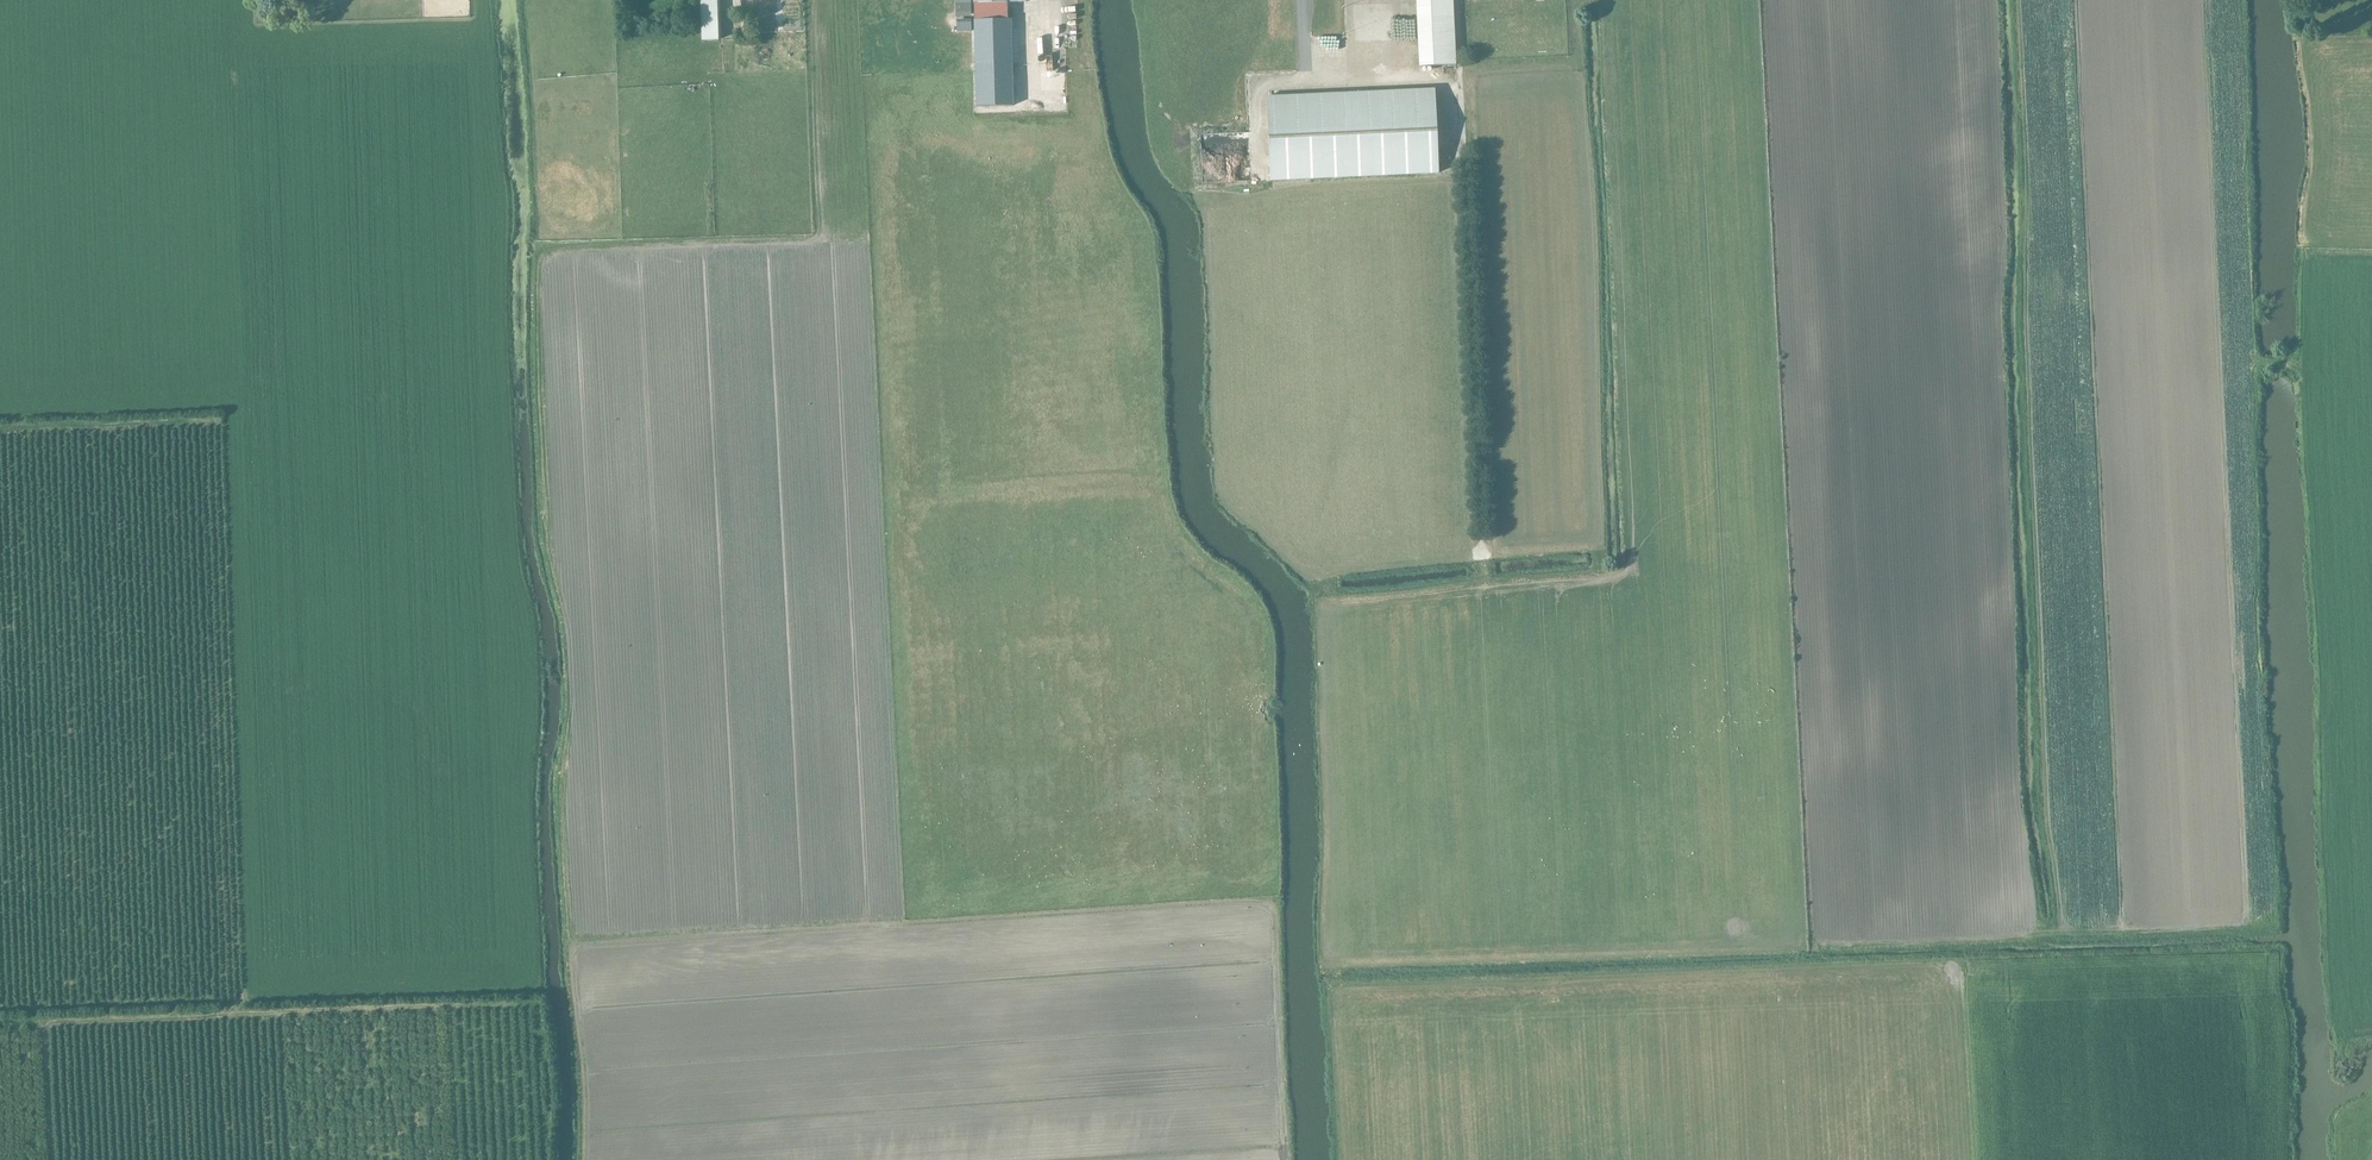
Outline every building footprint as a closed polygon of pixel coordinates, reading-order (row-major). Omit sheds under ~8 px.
[(721,40),(720,0),(700,0),(702,41),(721,40)] [(757,33),(804,32),(803,0),(755,0),(757,33)] [(974,19),(1007,19),(1008,19),(1008,2),(1026,2),(1026,0),(974,0),(974,19)] [(1455,65),(1452,0),(1416,0),(1419,66),(1455,65)] [(974,19),(975,63),(976,107),(1013,106),(1012,84),(1011,62),(1010,19),(1008,19),(1007,19),(974,19)] [(465,25),(465,39),(474,38),(473,25),(465,25)] [(1310,43),(1305,66),(1328,71),(1333,49),(1310,43)] [(1053,62),(1053,52),(1038,52),(1038,62),(1053,62)] [(1275,55),(1265,60),(1271,73),(1281,68),(1275,55)] [(1266,96),(1270,181),(1437,173),(1433,89),(1266,96)]
